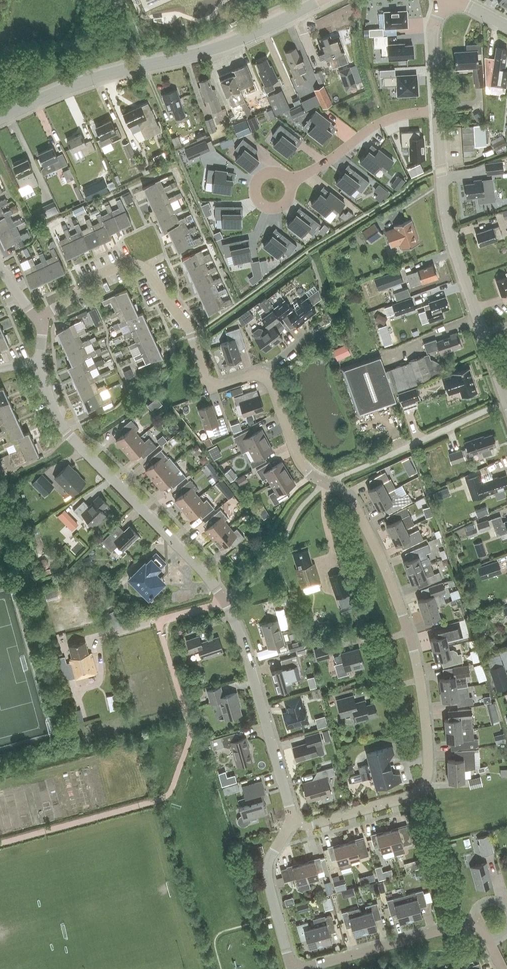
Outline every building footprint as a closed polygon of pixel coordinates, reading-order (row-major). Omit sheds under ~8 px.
[(150,26),(207,0),(138,0),(150,26)] [(384,12),(385,28),(407,27),(406,11),(384,12)] [(369,29),(369,36),(383,35),(383,28),(369,29)] [(387,35),(375,36),(375,47),(382,47),(383,55),(390,55),(390,60),(408,59),(408,58),(414,57),(413,45),(405,45),(405,44),(388,45),(387,35)] [(331,61),(333,68),(349,63),(345,53),(336,56),(329,37),(320,40),(321,43),(318,44),(321,51),(318,52),(321,61),(325,59),(326,63),(331,61)] [(456,69),(473,67),(475,88),(484,87),(482,64),(478,64),(477,54),(481,54),(480,44),(466,45),(467,51),(455,52),(456,69)] [(484,57),(486,86),(506,89),(506,85),(506,69),(504,68),(505,65),(506,65),(506,62),(506,57),(506,49),(496,47),(494,59),(484,57)] [(302,64),(304,63),(300,56),(297,57),(294,49),(286,53),(288,57),(286,58),(291,68),(289,69),(297,85),(303,83),(300,75),(305,72),(302,64)] [(258,71),(264,85),(263,86),(266,93),(275,89),(272,82),(278,79),(271,65),(270,66),(266,59),(263,61),(261,60),(258,62),(257,64),(256,64),(259,71),(258,71)] [(246,65),(232,71),(238,88),(239,87),(243,86),(246,92),(256,88),(246,65)] [(345,91),(347,91),(357,87),(349,67),(341,70),(338,71),(345,91)] [(220,75),(220,80),(226,96),(228,95),(232,106),(240,103),(244,110),(247,117),(252,116),(249,108),(245,101),(240,90),(239,87),(238,88),(232,71),(220,75)] [(314,74),(319,84),(326,81),(321,71),(314,74)] [(416,74),(383,76),(384,86),(397,85),(397,95),(417,94),(416,74)] [(203,101),(208,100),(213,112),(221,109),(214,89),(212,90),(208,79),(199,82),(201,87),(198,88),(203,101)] [(314,90),(323,109),(332,105),(323,86),(314,90)] [(176,124),(186,121),(181,105),(176,90),(161,95),(166,110),(171,108),(176,124)] [(267,97),(275,115),(289,108),(281,90),(267,97)] [(145,138),(161,131),(148,102),(140,106),(123,114),(128,126),(137,122),(145,138)] [(301,105),(289,110),(293,117),(298,114),(299,115),(305,113),(301,105)] [(330,122),(315,110),(307,121),(313,126),(308,132),(323,143),(331,132),(326,128),(330,122)] [(473,115),(477,122),(483,119),(479,112),(473,115)] [(247,119),(251,130),(259,127),(255,116),(247,119)] [(211,118),(204,120),(209,133),(216,131),(211,118)] [(232,125),(238,138),(251,132),(246,119),(232,125)] [(101,146),(121,137),(116,126),(114,127),(110,120),(95,126),(101,138),(98,139),(101,146)] [(295,135),(280,124),(272,134),(278,139),(273,145),(287,156),(296,145),(290,141),(295,135)] [(474,144),(474,146),(485,145),(484,125),(473,126),(473,132),(474,138),(474,144)] [(421,131),(401,132),(402,147),(411,147),(411,160),(425,159),(424,138),(421,138),(421,131)] [(84,155),(95,149),(91,140),(85,143),(81,133),(67,140),(72,151),(80,147),(84,155)] [(171,139),(175,148),(181,145),(177,136),(171,139)] [(253,155),(257,150),(243,138),(234,149),(240,153),(236,160),(250,171),(258,160),(253,155)] [(503,139),(492,144),(496,150),(506,145),(506,144),(503,139)] [(205,140),(185,149),(189,159),(209,150),(205,140)] [(129,142),(122,145),(128,158),(135,155),(129,142)] [(38,153),(43,165),(41,169),(43,174),(67,164),(62,154),(57,156),(52,147),(38,153)] [(374,155),(368,151),(360,162),(374,173),(379,167),(385,171),(393,161),(378,149),(374,155)] [(32,187),(38,183),(32,170),(33,170),(27,158),(13,165),(18,176),(16,177),(21,187),(19,189),(22,196),(34,191),(32,187)] [(502,161),(485,163),(487,175),(503,173),(502,161)] [(414,167),(408,170),(411,176),(417,174),(414,167)] [(73,178),(69,169),(63,171),(67,181),(73,178)] [(225,178),(226,171),(208,169),(206,182),(214,183),(213,191),(230,193),(232,179),(225,178)] [(350,176),(345,172),(336,183),(350,194),(355,187),(361,192),(369,182),(355,170),(350,176)] [(405,181),(398,175),(395,180),(402,185),(405,181)] [(474,183),(465,184),(466,198),(477,197),(478,203),(494,201),(492,178),(474,180),(474,183)] [(108,191),(103,180),(83,189),(88,200),(108,191)] [(165,191),(172,188),(170,184),(163,187),(160,180),(143,187),(148,198),(165,191)] [(389,193),(379,185),(375,190),(385,198),(389,193)] [(74,187),(79,201),(83,199),(78,186),(74,187)] [(122,194),(126,203),(133,200),(129,191),(122,194)] [(148,198),(153,209),(170,202),(177,198),(176,195),(168,198),(165,191),(148,198)] [(311,204),(325,215),(330,209),(336,214),(344,203),(330,192),(325,198),(320,193),(311,204)] [(119,207),(112,210),(112,211),(120,228),(131,222),(120,198),(116,200),(119,207)] [(58,212),(53,202),(41,207),(46,218),(58,212)] [(173,209),(170,202),(153,209),(158,220),(175,213),(182,210),(181,206),(173,209)] [(201,206),(206,217),(211,214),(209,209),(211,208),(208,202),(201,206)] [(108,212),(101,215),(109,232),(120,228),(112,211),(112,210),(109,203),(105,205),(108,212)] [(83,205),(78,208),(81,213),(86,211),(83,205)] [(0,206),(0,219),(9,215),(12,214),(10,210),(3,213),(0,206)] [(234,213),(234,206),(215,206),(215,219),(223,219),(223,227),(241,227),(241,213),(234,213)] [(35,221),(41,218),(38,211),(32,214),(35,221)] [(111,237),(109,232),(101,215),(100,213),(96,215),(99,222),(92,225),(100,242),(111,237)] [(163,232),(168,229),(185,222),(192,218),(190,214),(178,220),(175,213),(158,220),(163,232)] [(287,225),(301,236),(306,230),(312,235),(321,224),(306,213),(301,218),(296,214),(287,225)] [(15,225),(22,222),(20,218),(12,222),(9,215),(0,219),(0,232),(15,225)] [(89,247),(100,242),(92,225),(89,218),(85,220),(88,227),(81,230),(89,247)] [(404,225),(386,231),(392,247),(401,244),(402,248),(420,243),(412,219),(403,222),(404,225)] [(168,229),(173,240),(190,232),(190,233),(197,229),(195,225),(188,229),(185,222),(168,229)] [(77,232),(71,235),(70,235),(78,252),(89,247),(81,230),(78,223),(74,225),(77,232)] [(374,223),(362,231),(370,242),(382,234),(374,223)] [(0,232),(0,238),(4,247),(29,236),(27,232),(20,235),(15,225),(0,232)] [(496,239),(502,237),(498,226),(492,228),(475,234),(480,246),(496,240),(496,239)] [(67,257),(78,252),(70,235),(71,235),(67,228),(63,230),(66,237),(59,240),(67,257)] [(193,240),(190,233),(190,232),(173,240),(178,251),(202,240),(200,236),(193,240)] [(277,239),(272,235),(263,246),(278,257),(282,251),(288,256),(297,245),(282,234),(277,239)] [(242,247),(240,240),(222,244),(225,257),(232,255),(234,263),(252,259),(249,245),(242,247)] [(52,256),(46,259),(45,260),(53,276),(64,271),(53,247),(49,249),(52,256)] [(185,270),(188,270),(205,262),(212,259),(210,255),(209,253),(204,255),(202,250),(183,259),(184,261),(182,261),(185,270)] [(42,281),(53,276),(45,260),(46,259),(42,252),(38,254),(42,261),(35,265),(34,265),(42,281)] [(34,265),(35,265),(31,258),(20,263),(24,270),(23,270),(31,287),(33,286),(34,287),(43,285),(42,282),(42,281),(34,265)] [(253,276),(249,277),(250,281),(263,279),(262,272),(269,270),(267,258),(250,261),(253,276)] [(190,281),(193,281),(210,273),(217,270),(215,266),(208,269),(205,262),(188,270),(189,272),(187,272),(190,281)] [(417,270),(418,270),(406,274),(410,286),(421,282),(422,283),(438,277),(434,264),(417,270)] [(378,289),(403,281),(399,269),(375,278),(378,289)] [(195,292),(198,291),(215,283),(215,284),(222,281),(220,277),(213,280),(210,273),(193,281),(194,282),(192,283),(195,292)] [(501,296),(506,294),(506,273),(506,274),(506,277),(496,281),(501,296)] [(218,291),(215,284),(215,283),(198,291),(203,302),(220,294),(220,295),(227,292),(225,288),(218,291)] [(393,291),(395,299),(409,294),(407,286),(393,291)] [(115,311),(133,303),(127,289),(102,300),(104,304),(111,301),(115,311)] [(312,302),(321,297),(317,289),(307,295),(312,302)] [(223,302),(220,295),(220,294),(203,302),(208,313),(232,303),(230,299),(223,302)] [(430,303),(424,305),(429,318),(435,316),(434,313),(449,308),(445,296),(429,302),(430,303)] [(272,307),(266,298),(259,303),(266,312),(272,307)] [(306,299),(293,310),(285,300),(274,308),(288,326),(294,322),(298,327),(305,322),(304,320),(316,312),(306,299)] [(413,299),(394,306),(397,315),(416,309),(413,299)] [(115,311),(109,314),(111,318),(118,315),(121,322),(138,314),(139,313),(136,303),(133,303),(115,311)] [(102,323),(95,308),(88,311),(95,326),(102,323)] [(269,328),(264,332),(262,328),(258,328),(253,331),(253,335),(265,351),(276,342),(276,343),(283,338),(275,329),(282,323),(273,311),(262,319),(269,328)] [(139,313),(138,314),(121,322),(113,325),(115,329),(127,324),(130,331),(147,323),(142,312),(139,313)] [(243,313),(238,317),(242,326),(248,322),(243,313)] [(395,342),(407,338),(401,314),(389,317),(395,342)] [(135,342),(152,334),(147,323),(130,331),(123,334),(125,338),(132,335),(135,342)] [(79,335),(86,332),(84,328),(77,331),(74,324),(57,332),(62,343),(79,335)] [(239,327),(226,332),(229,340),(221,343),(227,363),(241,358),(237,345),(244,343),(239,327)] [(438,349),(440,354),(448,351),(462,346),(457,332),(450,335),(451,336),(436,341),(435,339),(423,344),(427,353),(438,349)] [(4,334),(0,336),(0,349),(9,345),(4,334)] [(157,345),(152,334),(135,342),(128,345),(130,349),(137,346),(140,352),(140,353),(157,345)] [(62,343),(67,354),(84,346),(97,340),(95,336),(82,342),(79,335),(62,343)] [(333,350),(337,360),(351,354),(346,344),(333,350)] [(162,356),(157,345),(140,353),(140,352),(133,356),(135,360),(142,356),(146,364),(162,356)] [(84,346),(67,354),(72,364),(72,365),(85,359),(102,351),(100,347),(87,353),(84,346)] [(385,370),(393,392),(417,383),(417,381),(442,372),(439,363),(432,359),(431,360),(429,354),(409,361),(409,362),(385,370)] [(396,402),(393,392),(385,370),(380,355),(341,368),(358,415),(396,402)] [(88,366),(85,359),(72,365),(72,364),(68,366),(73,377),(89,370),(90,370),(97,367),(95,363),(88,366)] [(477,391),(470,367),(453,372),(453,373),(442,377),(448,395),(460,391),(462,396),(468,394),(469,397),(476,394),(476,392),(477,391)] [(134,376),(130,368),(123,372),(127,379),(134,376)] [(100,373),(102,378),(111,373),(109,369),(100,373)] [(95,381),(102,378),(100,373),(93,377),(90,370),(89,370),(73,377),(78,388),(95,381)] [(78,388),(83,399),(100,392),(107,388),(105,384),(98,388),(95,381),(78,388)] [(9,401),(3,387),(0,389),(0,406),(9,401)] [(420,399),(416,387),(398,393),(402,405),(420,399)] [(254,398),(251,391),(234,397),(237,404),(240,403),(244,415),(264,408),(259,396),(254,398)] [(100,392),(83,399),(83,401),(82,402),(84,411),(87,409),(88,411),(112,399),(110,395),(103,399),(100,392)] [(158,407),(162,404),(157,397),(153,401),(158,407)] [(9,401),(0,406),(0,419),(14,412),(9,401)] [(211,426),(215,436),(228,431),(223,416),(217,418),(212,404),(198,409),(205,428),(211,426)] [(19,423),(14,412),(0,419),(0,426),(2,431),(19,423)] [(116,441),(124,450),(139,437),(135,432),(139,428),(131,420),(122,427),(126,432),(116,441)] [(19,423),(2,431),(0,432),(0,437),(4,435),(7,442),(24,434),(19,423)] [(242,453),(249,449),(267,440),(261,429),(252,434),(249,429),(234,437),(242,453)] [(24,434),(7,442),(5,443),(6,447),(13,444),(17,451),(34,443),(28,432),(24,434)] [(465,443),(469,453),(470,456),(482,452),(483,455),(485,456),(491,454),(491,452),(490,448),(496,446),(492,434),(484,437),(484,436),(476,438),(477,439),(465,443)] [(162,435),(157,439),(162,445),(168,441),(162,435)] [(139,437),(124,450),(132,459),(142,451),(146,456),(157,447),(149,438),(144,442),(139,437)] [(203,441),(206,447),(213,444),(209,437),(203,441)] [(267,440),(249,449),(255,460),(250,462),(252,468),(266,460),(263,455),(273,450),(267,440)] [(36,443),(34,443),(17,451),(9,454),(15,465),(39,454),(38,452),(39,451),(36,443)] [(169,457),(168,458),(161,449),(151,457),(155,462),(145,470),(153,480),(174,462),(169,457)] [(462,449),(448,454),(452,464),(465,460),(462,449)] [(203,464),(208,460),(204,455),(199,459),(203,464)] [(267,477),(271,483),(288,473),(281,461),(272,467),(269,462),(256,470),(262,480),(267,477)] [(174,462),(153,480),(161,489),(171,481),(175,486),(186,477),(179,468),(174,462)] [(55,478),(72,495),(85,482),(68,464),(55,478)] [(230,482),(237,476),(230,468),(224,474),(230,482)] [(211,475),(216,481),(221,477),(216,471),(211,475)] [(387,492),(384,486),(389,483),(389,479),(385,472),(376,476),(380,483),(368,490),(373,500),(387,492)] [(54,486),(42,473),(31,483),(44,496),(54,486)] [(288,473),(271,483),(275,490),(269,494),(275,504),(290,495),(286,489),(295,484),(288,473)] [(495,492),(497,497),(499,498),(503,496),(504,494),(502,489),(506,487),(506,479),(506,475),(498,478),(498,477),(491,479),(491,480),(484,482),(481,474),(466,480),(473,499),(495,492)] [(244,475),(236,480),(239,486),(248,481),(244,475)] [(222,478),(216,482),(226,497),(232,493),(222,478)] [(175,500),(183,510),(199,497),(194,491),(198,488),(190,479),(181,487),(185,492),(175,500)] [(447,488),(436,492),(439,499),(449,496),(447,488)] [(378,509),(382,508),(389,513),(411,501),(407,494),(402,496),(396,493),(394,489),(387,492),(373,500),(378,509)] [(73,510),(82,519),(85,517),(94,526),(100,521),(99,520),(105,514),(101,510),(107,504),(99,496),(92,502),(93,503),(89,506),(83,501),(73,510)] [(203,502),(199,497),(183,510),(191,519),(201,511),(205,516),(214,508),(207,499),(203,502)] [(391,535),(414,524),(406,507),(395,512),(399,519),(386,525),(391,535)] [(205,530),(213,539),(229,526),(224,521),(228,518),(220,509),(211,517),(215,521),(205,530)] [(491,519),(488,520),(488,519),(477,523),(480,532),(490,528),(490,527),(493,526),(496,536),(506,533),(506,520),(503,522),(500,515),(490,519),(491,519)] [(408,534),(406,528),(414,524),(391,535),(396,545),(408,539),(411,545),(423,539),(419,529),(408,534)] [(138,536),(129,526),(116,538),(111,533),(102,541),(111,551),(118,544),(124,550),(138,536)] [(233,531),(229,526),(213,539),(221,549),(231,540),(235,545),(244,537),(237,528),(233,531)] [(475,527),(466,531),(468,538),(478,534),(475,527)] [(478,556),(486,554),(482,541),(474,543),(478,556)] [(422,566),(430,564),(431,563),(429,557),(428,557),(426,553),(431,551),(428,544),(414,549),(417,557),(403,562),(407,572),(422,566)] [(296,569),(301,587),(320,582),(314,563),(312,564),(308,550),(293,555),(298,568),(296,569)] [(165,581),(156,572),(165,563),(156,554),(146,563),(145,562),(129,578),(149,598),(165,581)] [(89,556),(82,559),(84,565),(91,563),(89,556)] [(42,558),(39,561),(40,564),(43,568),(46,568),(49,566),(49,563),(45,559),(42,558)] [(498,561),(478,567),(482,580),(502,573),(498,561)] [(439,571),(434,574),(430,564),(422,566),(407,572),(412,583),(426,577),(429,583),(442,578),(439,571)] [(329,576),(337,598),(349,594),(342,572),(329,576)] [(421,611),(437,605),(445,602),(442,593),(446,592),(442,582),(428,587),(431,595),(418,600),(421,611)] [(45,592),(47,600),(59,597),(56,585),(51,586),(52,590),(45,592)] [(437,605),(421,611),(425,621),(440,616),(437,605)] [(116,608),(106,614),(114,628),(124,622),(116,608)] [(265,635),(268,648),(287,643),(290,651),(304,647),(302,638),(301,638),(299,631),(289,634),(289,631),(286,630),(281,632),(278,620),(260,626),(262,635),(265,635)] [(430,639),(433,650),(448,646),(447,639),(462,636),(459,623),(434,629),(437,637),(430,639)] [(201,642),(199,636),(186,640),(191,652),(199,649),(202,659),(223,652),(218,636),(201,642)] [(495,643),(488,637),(484,642),(490,648),(495,643)] [(75,678),(96,672),(91,653),(88,653),(85,641),(69,646),(72,658),(70,659),(70,662),(66,663),(65,656),(59,658),(61,665),(65,680),(75,678)] [(317,661),(329,657),(326,646),(314,649),(317,661)] [(450,650),(448,646),(433,650),(435,660),(450,657),(452,664),(462,662),(460,654),(457,655),(456,652),(453,650),(450,650)] [(335,661),(336,661),(336,663),(334,664),(338,676),(347,674),(346,671),(355,668),(355,669),(364,667),(359,648),(333,655),(335,661)] [(290,682),(303,678),(296,655),(280,660),(283,668),(272,672),(275,683),(274,683),(277,692),(291,688),(290,682)] [(439,679),(441,690),(467,686),(465,675),(470,675),(468,665),(453,667),(454,676),(439,679)] [(490,669),(496,690),(506,687),(506,676),(503,665),(490,669)] [(467,686),(441,690),(442,701),(456,699),(458,706),(473,703),(472,696),(468,697),(467,686)] [(225,719),(241,714),(237,701),(239,700),(236,692),(223,696),(220,687),(207,691),(211,703),(220,700),(225,719)] [(311,690),(313,698),(318,700),(322,699),(319,688),(311,690)] [(303,723),(307,716),(304,707),(303,707),(300,696),(285,700),(288,712),(283,713),(287,728),(303,723)] [(377,715),(374,703),(366,705),(365,700),(355,703),(353,696),(337,700),(341,716),(354,713),(356,722),(365,719),(364,718),(377,715)] [(493,703),(486,705),(488,713),(496,712),(493,703)] [(448,719),(444,719),(445,730),(468,728),(472,728),(471,709),(465,709),(458,710),(448,711),(448,719)] [(316,718),(318,727),(328,724),(325,715),(316,718)] [(468,728),(445,730),(446,741),(461,740),(461,748),(474,747),(476,747),(478,745),(477,738),(473,739),(472,728),(468,728)] [(322,731),(325,741),(331,739),(328,729),(322,731)] [(237,732),(221,736),(211,739),(213,749),(223,746),(232,748),(237,766),(252,762),(245,738),(239,739),(237,732)] [(324,752),(319,732),(305,736),(307,743),(293,747),(297,760),(318,754),(320,755),(323,754),(324,752)] [(496,744),(506,741),(504,734),(494,736),(496,744)] [(358,767),(360,773),(391,765),(388,755),(394,754),(392,746),(367,753),(370,764),(358,767)] [(447,760),(448,771),(464,770),(467,770),(475,768),(474,750),(461,750),(462,759),(447,760)] [(360,773),(360,774),(350,776),(352,783),(373,777),(376,788),(401,781),(399,773),(393,775),(391,765),(360,773)] [(310,798),(312,799),(315,798),(316,796),(320,795),(322,797),(323,801),(332,798),(326,777),(335,774),(333,767),(317,771),(319,778),(303,783),(308,799),(310,798)] [(465,781),(464,770),(448,771),(448,782),(465,781)] [(474,781),(469,782),(470,789),(482,786),(480,777),(473,778),(474,781)] [(248,822),(248,819),(266,814),(262,799),(264,798),(263,792),(265,792),(262,781),(242,787),(245,797),(246,797),(248,804),(240,807),(242,815),(240,817),(239,819),(239,822),(241,824),(244,825),(247,824),(248,822)] [(396,829),(388,831),(394,855),(405,852),(403,845),(412,843),(407,825),(396,828),(396,829)] [(380,846),(382,851),(383,857),(385,858),(394,855),(388,831),(379,834),(379,833),(371,836),(374,848),(380,846)] [(494,853),(489,835),(479,838),(480,845),(485,843),(488,854),(494,853)] [(353,841),(344,843),(351,866),(349,860),(368,855),(363,838),(353,841)] [(337,858),(338,863),(340,870),(351,866),(344,843),(336,846),(336,845),(328,848),(331,860),(337,858)] [(311,861),(303,863),(308,880),(319,877),(317,872),(323,870),(320,858),(311,860),(311,861)] [(287,867),(287,870),(281,871),(284,882),(296,878),(298,886),(297,888),(303,891),(304,889),(309,888),(307,880),(308,880),(303,863),(295,865),(287,867)] [(477,889),(492,885),(486,863),(471,867),(477,889)] [(375,880),(373,874),(359,878),(361,884),(375,880)] [(324,883),(327,894),(333,892),(330,881),(324,883)] [(404,895),(406,901),(411,919),(422,916),(419,905),(426,902),(423,890),(415,892),(404,895)] [(396,911),(399,922),(411,919),(406,901),(404,895),(386,900),(390,913),(396,911)] [(367,912),(361,914),(365,931),(377,928),(374,917),(381,915),(377,903),(365,906),(367,912)] [(365,931),(361,914),(359,908),(341,912),(345,925),(351,923),(354,935),(365,931)] [(331,915),(325,917),(324,916),(313,919),(315,926),(320,944),(331,941),(328,930),(334,928),(331,915)] [(315,926),(313,919),(315,926),(309,928),(307,922),(296,925),(300,938),(306,936),(309,947),(320,944),(315,926)]
